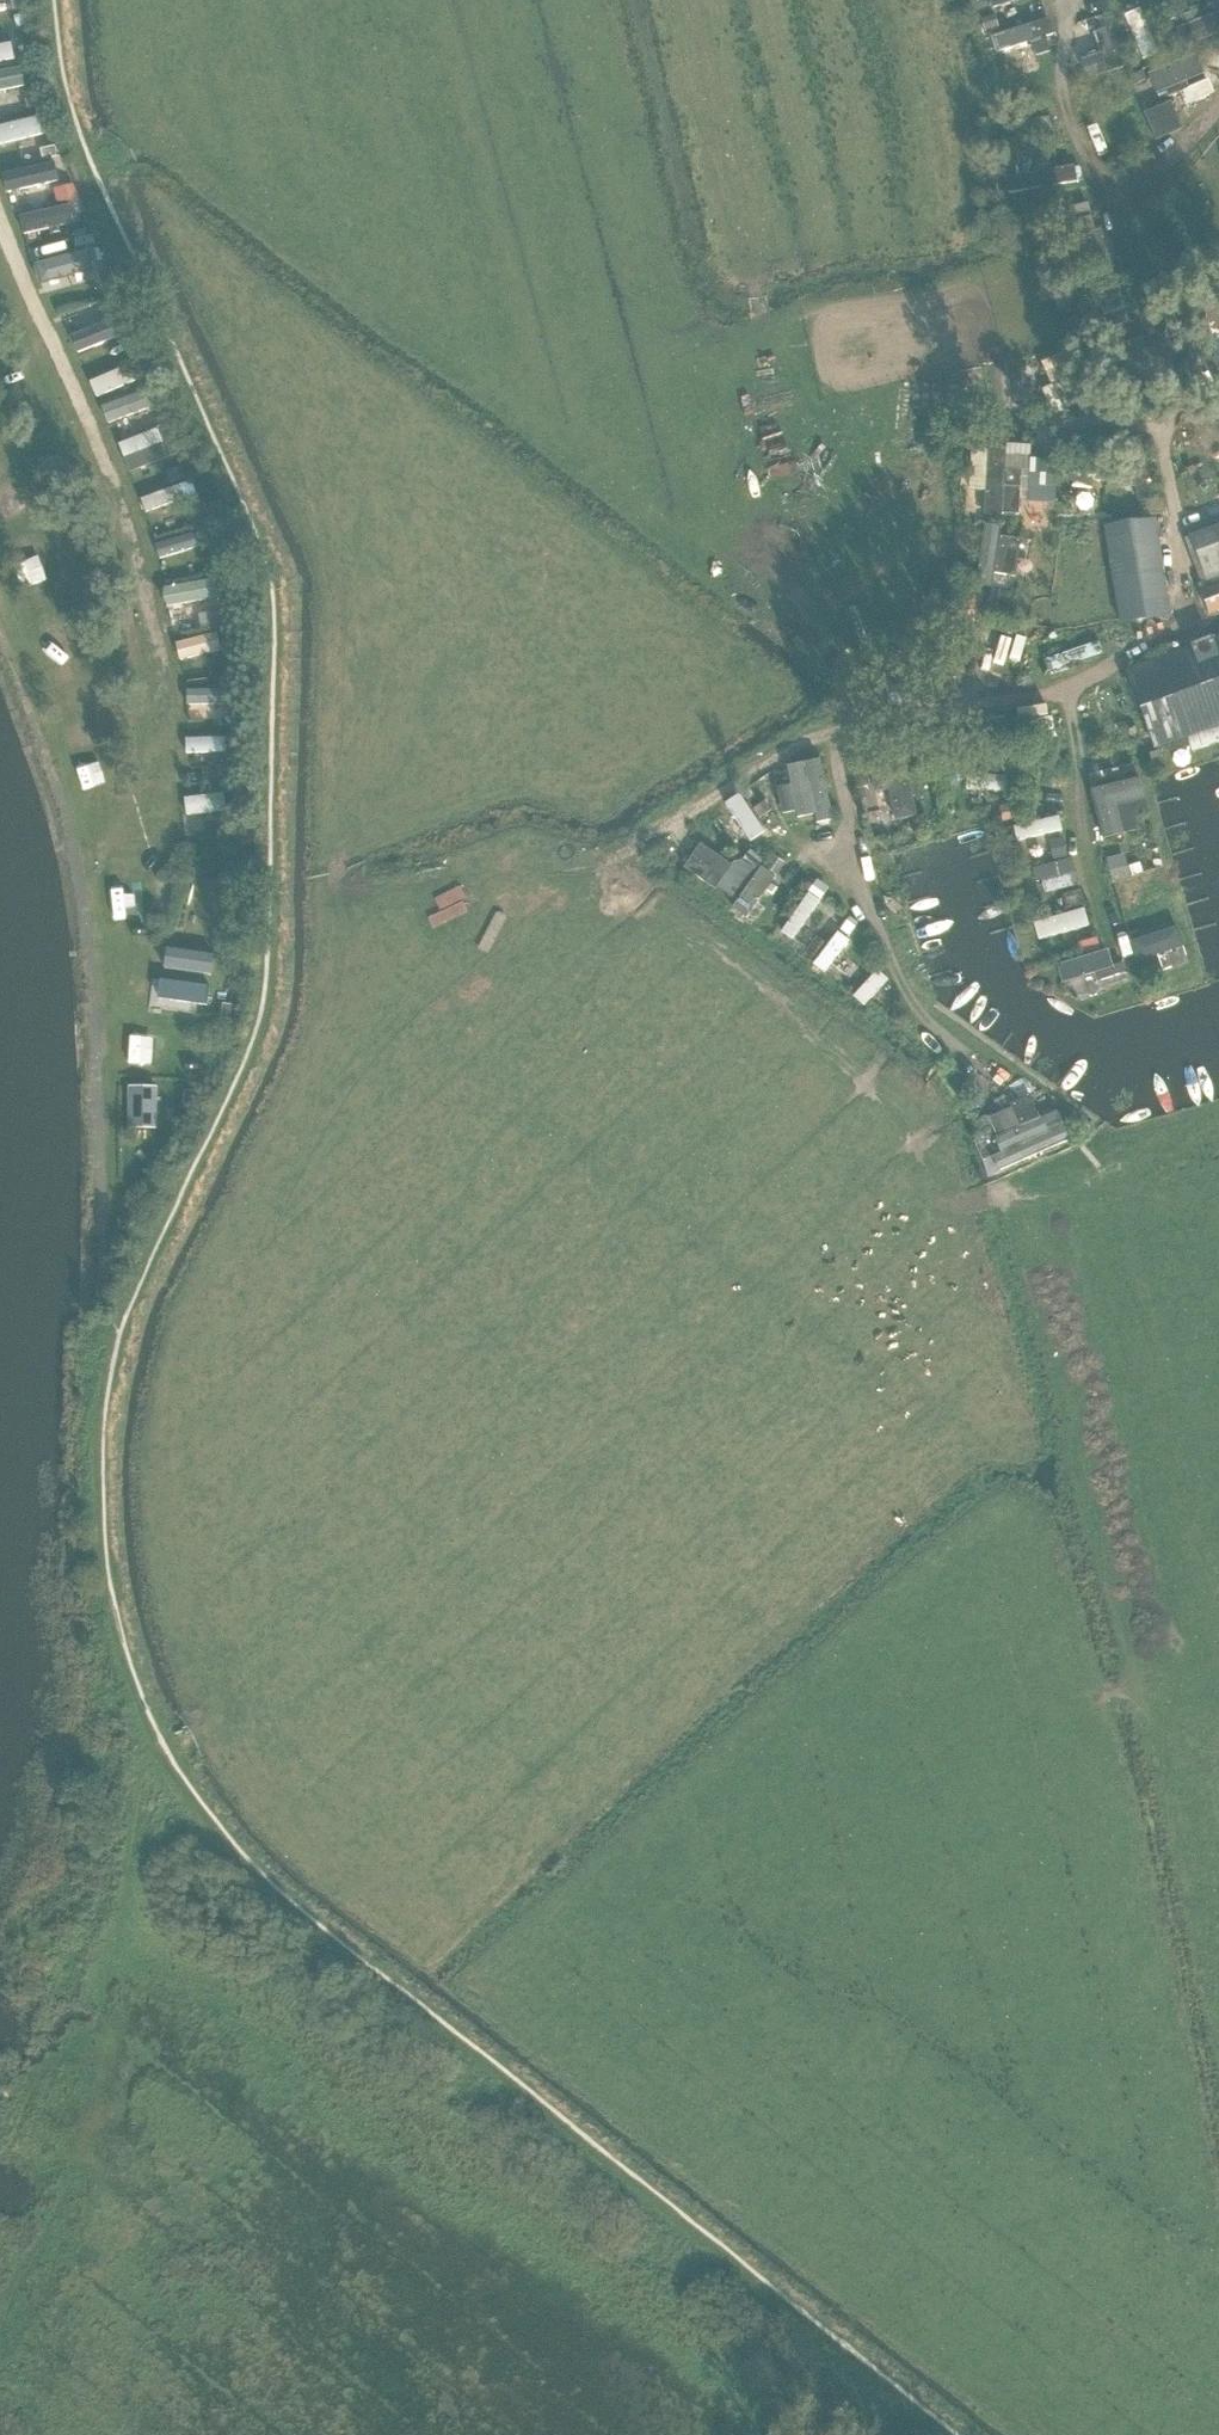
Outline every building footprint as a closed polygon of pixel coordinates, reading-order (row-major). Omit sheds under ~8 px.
[(1138,10),(1122,17),(1142,61),(1158,54),(1138,10)] [(1174,31),(1183,50),(1218,34),(1218,18),(1216,12),(1174,31)] [(1047,17),(990,35),(995,52),(1031,41),(1035,55),(1050,51),(1046,36),(1053,34),(1047,17)] [(1098,54),(1079,59),(1085,78),(1123,66),(1109,27),(1091,33),(1098,54)] [(17,57),(15,40),(0,41),(0,59),(17,57)] [(1195,51),(1147,71),(1156,91),(1165,87),(1168,94),(1179,89),(1185,102),(1214,90),(1208,76),(1189,85),(1186,78),(1204,71),(1195,51)] [(28,84),(25,64),(0,68),(0,88),(28,84)] [(1170,100),(1143,111),(1155,139),(1156,138),(1182,127),(1170,100)] [(46,131),(40,111),(0,123),(0,144),(46,131)] [(1107,155),(1096,124),(1084,128),(1096,160),(1107,155)] [(49,158),(6,172),(11,189),(54,175),(49,158)] [(1005,174),(1007,191),(1077,182),(1075,164),(1005,174)] [(1199,208),(1205,219),(1218,210),(1218,195),(1199,208)] [(25,234),(72,222),(68,203),(21,215),(25,234)] [(36,261),(41,281),(96,267),(90,247),(36,261)] [(79,348),(124,337),(119,317),(74,328),(79,348)] [(1212,384),(1218,381),(1218,350),(1203,355),(1212,384)] [(161,424),(120,440),(132,469),(172,453),(161,424)] [(1100,482),(1100,467),(1062,466),(1061,481),(1100,482)] [(1020,480),(986,479),(985,517),(1019,518),(1020,480)] [(175,500),(150,509),(158,531),(182,522),(175,500)] [(1152,517),(1105,525),(1121,623),(1169,616),(1152,517)] [(1218,578),(1218,526),(1184,540),(1202,585),(1218,578)] [(1029,544),(983,537),(975,592),(992,594),(994,578),(1024,582),(1029,544)] [(170,603),(209,595),(205,578),(166,585),(170,603)] [(1218,611),(1218,582),(1199,590),(1208,615),(1218,611)] [(1104,633),(1015,663),(1023,688),(1112,658),(1104,633)] [(1124,668),(1153,747),(1218,723),(1218,633),(1124,668)] [(189,685),(189,703),(232,702),(231,685),(189,685)] [(188,752),(228,750),(228,733),(187,734),(188,752)] [(1134,815),(1150,811),(1141,776),(1138,776),(1134,764),(1137,763),(1133,745),(1089,755),(1091,788),(1104,836),(1138,828),(1134,815)] [(905,758),(851,769),(856,795),(887,789),(893,819),(917,814),(905,758)] [(822,762),(785,769),(796,827),(833,820),(822,762)] [(966,778),(966,794),(1005,794),(1005,779),(966,778)] [(227,791),(187,793),(188,812),(228,809),(227,791)] [(727,802),(750,840),(762,832),(739,795),(727,802)] [(1012,829),(1017,845),(1062,832),(1057,816),(1012,829)] [(700,848),(690,863),(720,882),(729,868),(700,848)] [(1110,853),(1114,878),(1134,874),(1129,849),(1110,853)] [(1029,873),(1034,888),(1073,876),(1068,861),(1029,873)] [(748,918),(771,881),(753,871),(731,907),(748,918)] [(1177,876),(1114,895),(1127,938),(1190,920),(1177,876)] [(804,895),(780,932),(792,940),(816,903),(804,895)] [(1033,925),(1038,942),(1087,928),(1082,910),(1033,925)] [(1178,925),(1131,941),(1138,961),(1184,945),(1178,925)] [(206,958),(208,934),(183,931),(180,955),(206,958)] [(838,932),(812,967),(824,976),(850,940),(838,932)] [(1057,963),(1063,982),(1114,966),(1108,948),(1102,950),(1057,963)] [(875,971),(851,998),(862,1008),(886,980),(875,971)] [(146,1009),(171,1010),(172,988),(146,988),(146,1009)] [(160,1112),(159,1082),(130,1083),(131,1112),(160,1112)] [(984,1124),(997,1158),(1047,1139),(1035,1106),(984,1124)]
